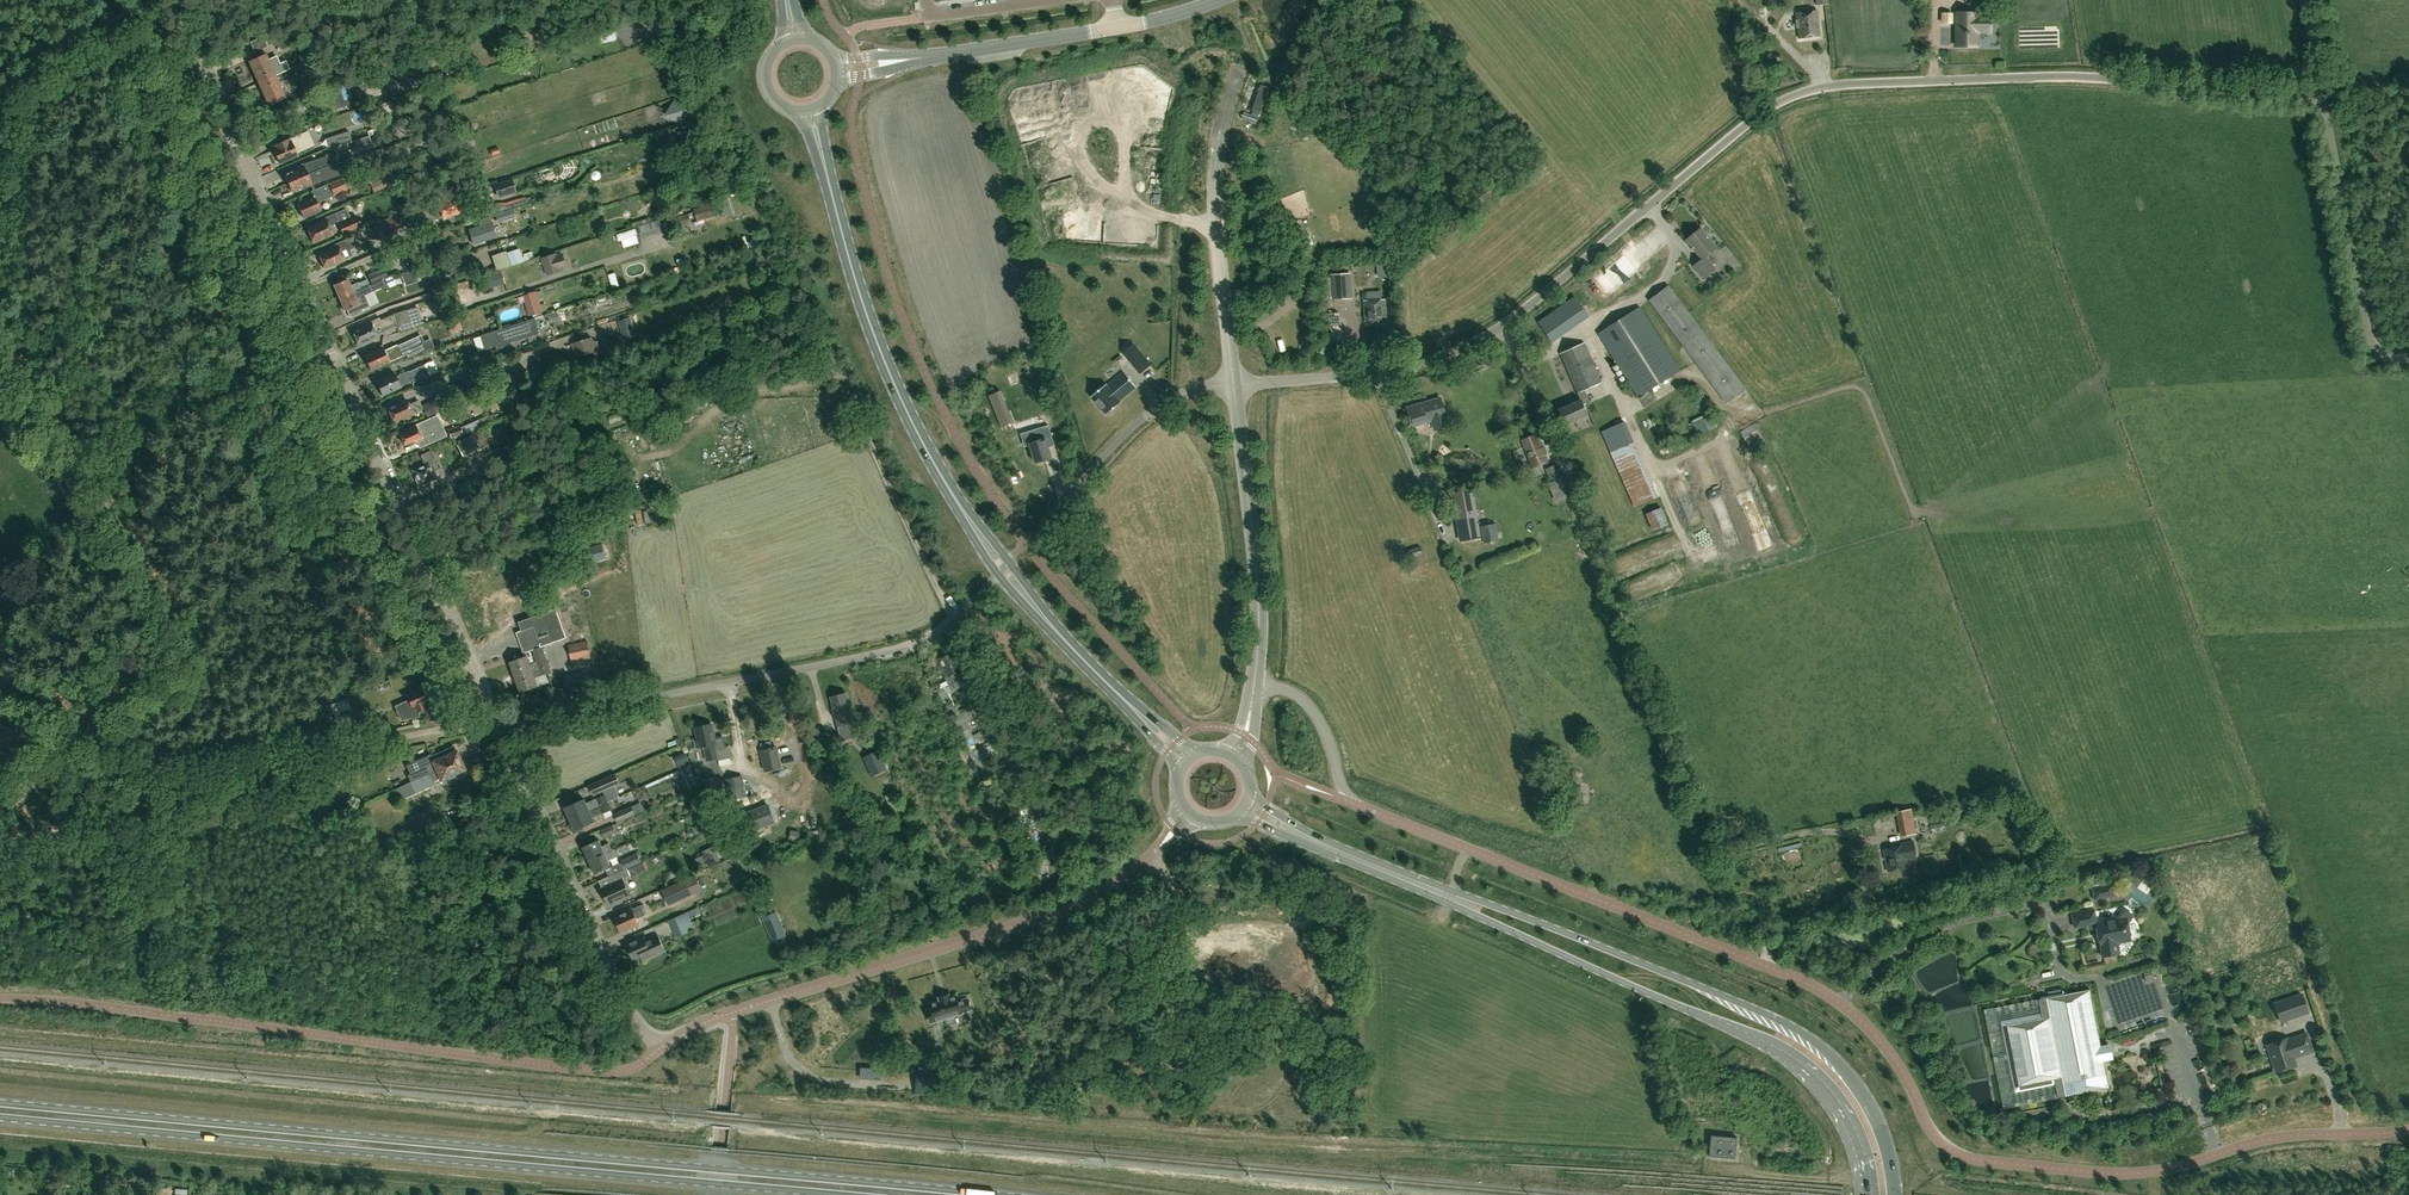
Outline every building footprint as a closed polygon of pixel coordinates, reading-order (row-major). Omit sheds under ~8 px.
[(1798,38),(1820,35),(1817,11),(1796,13),(1798,38)] [(1952,13),(1941,13),(1941,23),(1952,23),(1952,13)] [(1978,14),(1956,14),(1956,27),(1956,45),(1977,45),(1978,31),(1990,31),(1990,17),(1978,17),(1978,14)] [(318,56),(315,48),(307,52),(310,60),(318,56)] [(267,59),(265,54),(250,61),(260,82),(287,70),(290,69),(286,60),(280,63),(277,55),(267,59)] [(287,70),(260,82),(269,104),(284,98),(278,83),(284,80),(284,79),(290,76),(287,70)] [(336,108),(362,99),(358,88),(366,86),(364,79),(330,90),(336,108)] [(671,96),(684,92),(680,81),(667,85),(671,96)] [(1261,84),(1252,111),(1260,113),(1269,87),(1261,84)] [(373,106),(377,118),(394,113),(390,101),(373,106)] [(676,103),(669,115),(682,122),(685,115),(682,106),(676,103)] [(280,163),(298,155),(297,152),(315,145),(308,130),(273,145),(274,148),(280,163)] [(326,166),(340,162),(339,161),(336,150),(325,154),(325,156),(304,164),(294,168),(295,170),(285,175),(289,182),(321,169),(326,166)] [(321,169),(289,182),(293,191),(302,187),(303,189),(313,184),(323,180),(324,181),(343,174),(343,171),(344,169),(342,164),(340,163),(340,162),(326,166),(321,169)] [(374,192),(407,178),(404,169),(370,183),(374,192)] [(304,217),(320,209),(317,202),(346,189),(341,178),(312,191),(314,194),(305,199),(306,201),(298,204),(304,217)] [(498,198),(516,192),(512,178),(494,184),(498,198)] [(445,217),(459,211),(453,198),(439,203),(445,217)] [(733,213),(728,198),(719,201),(718,200),(693,208),(698,222),(722,214),(722,216),(733,213)] [(349,232),(361,227),(357,216),(350,218),(346,209),(336,213),(315,222),(316,224),(308,227),(314,242),(333,234),(329,226),(338,222),(343,235),(349,232)] [(497,222),(511,217),(508,210),(495,214),(497,222)] [(411,218),(408,211),(399,216),(398,215),(373,226),(378,237),(403,226),(402,222),(411,218)] [(678,228),(692,223),(688,213),(675,218),(678,228)] [(473,244),(496,236),(491,223),(468,230),(473,244)] [(361,227),(349,232),(351,237),(347,238),(347,239),(327,247),(328,250),(319,253),(326,268),(344,259),(352,256),(350,250),(354,246),(357,245),(354,237),(363,233),(361,227)] [(1704,278),(1715,269),(1705,256),(1716,247),(1700,228),(1686,239),(1702,258),(1693,265),(1704,278)] [(524,261),(519,248),(506,252),(506,251),(492,255),(497,270),(510,265),(511,266),(524,261)] [(568,268),(563,252),(558,254),(557,252),(541,258),(547,275),(563,270),(562,269),(568,268)] [(450,270),(468,264),(465,253),(446,258),(447,258),(439,261),(430,265),(430,263),(422,267),(421,266),(414,269),(414,268),(400,272),(405,286),(418,281),(423,279),(421,274),(426,272),(428,278),(436,276),(434,269),(441,267),(442,270),(450,267),(450,270)] [(1390,276),(1389,265),(1381,266),(1381,277),(1390,276)] [(379,280),(383,279),(388,276),(384,267),(367,274),(371,283),(371,284),(379,280)] [(481,291),(505,283),(501,271),(477,278),(481,291)] [(1350,273),(1331,274),(1332,298),(1351,297),(1350,273)] [(369,285),(369,284),(367,280),(359,283),(358,282),(351,285),(348,278),(334,285),(340,298),(369,285)] [(369,285),(340,298),(345,311),(347,310),(350,317),(363,312),(362,310),(370,306),(365,294),(372,291),(372,292),(386,286),(383,279),(379,280),(371,284),(371,283),(369,284),(369,285)] [(1726,403),(1746,388),(1668,285),(1648,300),(1726,403)] [(1593,288),(1594,297),(1609,296),(1608,286),(1593,288)] [(529,316),(544,311),(537,290),(522,295),(529,316)] [(1553,341),(1588,316),(1575,297),(1539,322),(1553,341)] [(1364,324),(1385,323),(1384,299),(1362,300),(1364,324)] [(1638,396),(1679,370),(1639,307),(1598,333),(1638,396)] [(413,327),(407,309),(392,314),(380,320),(379,318),(353,330),(359,345),(377,337),(377,335),(396,326),(398,332),(413,327)] [(624,340),(636,336),(630,317),(618,320),(624,340)] [(480,335),(484,350),(497,346),(498,348),(507,345),(506,343),(540,333),(535,318),(480,335)] [(452,326),(456,338),(468,334),(463,322),(452,326)] [(424,341),(421,335),(416,337),(397,346),(397,345),(385,351),(382,346),(372,350),(373,352),(364,356),(371,370),(389,362),(388,359),(400,354),(401,356),(406,353),(408,357),(422,350),(423,352),(435,348),(430,338),(424,341)] [(591,340),(591,338),(573,344),(578,357),(593,352),(595,356),(601,354),(598,341),(596,341),(594,340),(593,340),(591,340)] [(1565,425),(1587,415),(1583,404),(1590,401),(1584,389),(1602,382),(1584,342),(1560,353),(1581,399),(1559,409),(1565,425)] [(1137,370),(1148,361),(1134,344),(1123,352),(1137,370)] [(413,382),(429,375),(424,364),(409,371),(408,370),(395,376),(394,373),(375,381),(382,395),(400,387),(400,386),(412,381),(413,382)] [(1120,400),(1136,386),(1124,372),(1107,386),(1120,400)] [(427,417),(456,403),(450,389),(440,394),(440,396),(422,405),(427,417)] [(1746,389),(1741,393),(1742,394),(1730,403),(1738,415),(1755,401),(1746,389)] [(484,412),(492,409),(487,397),(480,400),(484,412)] [(1446,415),(1440,397),(1407,406),(1412,424),(1432,419),(1432,421),(1441,425),(1441,426),(1448,424),(1445,415),(1446,415)] [(503,398),(493,400),(496,416),(506,414),(503,398)] [(409,405),(406,400),(388,408),(394,422),(413,414),(412,413),(422,408),(418,400),(409,405)] [(634,418),(650,413),(645,400),(620,408),(624,419),(634,416),(634,418)] [(414,443),(422,439),(419,434),(435,427),(430,417),(399,432),(404,444),(412,441),(414,443)] [(1764,440),(1753,423),(1739,432),(1740,432),(1736,435),(1739,438),(1742,436),(1751,449),(1764,440)] [(1036,463),(1051,458),(1046,440),(1052,438),(1049,429),(1035,433),(1038,441),(1030,443),(1036,463)] [(464,431),(454,437),(458,443),(468,438),(464,431)] [(1533,467),(1547,462),(1536,434),(1522,440),(1533,467)] [(463,459),(481,450),(474,436),(456,445),(463,459)] [(1638,461),(1632,438),(1612,444),(1618,466),(1638,461)] [(416,477),(415,479),(417,483),(419,483),(420,485),(435,478),(439,479),(443,477),(444,473),(442,469),(439,468),(435,460),(430,450),(421,454),(425,464),(413,470),(416,477)] [(1556,501),(1570,496),(1557,464),(1545,469),(1548,477),(1547,477),(1549,482),(1556,501)] [(1461,541),(1480,537),(1472,490),(1452,493),(1461,541)] [(1561,507),(1544,511),(1548,528),(1565,524),(1561,507)] [(1484,542),(1498,540),(1496,523),(1480,526),(1484,542)] [(602,543),(601,544),(581,549),(578,550),(582,565),(606,558),(602,543)] [(554,600),(516,614),(519,621),(518,621),(522,630),(517,632),(525,657),(511,662),(512,664),(510,665),(512,671),(514,670),(516,676),(549,665),(542,647),(568,638),(554,600)] [(571,657),(589,651),(587,640),(575,643),(575,644),(568,645),(571,657)] [(589,651),(571,657),(572,662),(591,658),(589,651)] [(970,690),(967,684),(969,682),(954,652),(939,660),(948,676),(945,678),(948,684),(939,689),(942,695),(951,690),(952,692),(959,688),(958,688),(960,687),(963,693),(970,690)] [(521,691),(529,689),(530,691),(537,689),(536,686),(538,686),(535,678),(551,672),(549,665),(516,676),(521,691)] [(567,693),(593,688),(589,670),(563,674),(567,693)] [(401,720),(419,716),(418,712),(433,705),(430,698),(431,697),(426,687),(406,696),(409,701),(396,707),(401,720)] [(849,708),(845,694),(831,697),(835,711),(839,726),(854,722),(849,708)] [(346,727),(363,719),(357,706),(340,714),(346,727)] [(977,749),(964,724),(980,716),(975,706),(954,718),(959,727),(982,774),(980,775),(985,782),(994,775),(990,768),(993,766),(982,746),(977,749)] [(986,736),(987,739),(994,736),(993,733),(991,731),(988,722),(981,725),(983,732),(985,736),(986,736)] [(699,740),(697,740),(698,747),(700,747),(704,746),(707,760),(718,758),(718,760),(731,757),(733,755),(732,748),(729,746),(726,747),(724,737),(715,739),(712,724),(696,727),(699,740)] [(420,777),(460,760),(453,745),(432,755),(431,753),(417,760),(420,768),(408,774),(412,784),(421,780),(420,777)] [(761,750),(766,771),(781,767),(776,747),(761,750)] [(864,757),(872,776),(887,769),(878,751),(864,757)] [(421,780),(412,784),(415,792),(432,784),(434,782),(433,780),(440,776),(443,783),(465,773),(460,760),(420,777),(421,780)] [(350,782),(369,775),(364,764),(346,771),(350,782)] [(700,783),(691,764),(682,768),(691,787),(700,783)] [(594,795),(621,783),(616,774),(590,786),(594,795)] [(745,796),(741,776),(728,779),(732,799),(745,796)] [(719,797),(715,781),(705,783),(709,799),(719,797)] [(570,818),(609,801),(606,795),(587,803),(585,799),(565,808),(570,818)] [(609,801),(570,818),(573,824),(570,825),(574,831),(577,833),(583,830),(582,827),(595,822),(593,817),(612,809),(609,801)] [(638,803),(632,806),(636,814),(642,811),(638,803)] [(617,822),(636,814),(632,806),(613,814),(617,822)] [(773,818),(768,806),(745,815),(750,829),(766,823),(765,821),(773,818)] [(807,808),(814,838),(823,835),(816,806),(807,808)] [(1900,836),(1916,833),(1912,808),(1895,811),(1900,836)] [(415,832),(433,823),(428,810),(415,815),(415,816),(409,819),(415,832)] [(707,810),(698,814),(704,825),(712,821),(707,810)] [(603,838),(617,832),(613,824),(600,830),(603,838)] [(589,860),(615,849),(615,848),(613,849),(609,842),(602,846),(599,840),(583,847),(589,860)] [(1887,871),(1907,867),(1907,864),(1917,862),(1913,841),(1902,843),(1903,845),(1883,849),(1887,871)] [(615,849),(589,860),(595,874),(611,867),(608,861),(618,856),(615,849)] [(627,869),(642,862),(637,852),(621,859),(625,868),(626,868),(627,869)] [(733,853),(725,856),(728,863),(735,860),(733,853)] [(1039,874),(1052,865),(1046,854),(1034,862),(1039,874)] [(629,887),(626,879),(630,877),(627,869),(626,868),(625,868),(608,876),(612,883),(601,888),(608,905),(630,895),(627,889),(628,888),(629,887)] [(701,889),(695,876),(663,891),(669,904),(701,889)] [(2136,881),(2130,893),(2146,901),(2152,889),(2136,881)] [(2093,889),(2095,899),(2116,895),(2114,884),(2093,889)] [(645,914),(643,909),(645,908),(644,904),(632,909),(632,908),(622,912),(623,914),(614,918),(621,932),(639,924),(636,918),(645,914)] [(676,935),(694,927),(690,919),(701,914),(698,907),(669,920),(676,935)] [(2118,918),(2096,922),(2093,909),(2072,913),(2075,928),(2090,925),(2090,927),(2097,932),(2103,957),(2120,953),(2118,943),(2130,940),(2127,924),(2132,916),(2132,915),(2125,910),(2123,910),(2118,918)] [(772,941),(786,935),(776,912),(762,918),(764,922),(772,941)] [(666,951),(659,936),(647,941),(645,937),(626,945),(633,960),(641,956),(643,961),(666,951)] [(2038,999),(2042,1018),(2006,1025),(2018,1086),(2054,1079),(2057,1097),(2109,1087),(2103,1061),(2113,1059),(2109,1044),(2100,1046),(2089,989),(2038,999)] [(2280,1021),(2308,1012),(2302,994),(2274,1003),(2280,1021)] [(932,1009),(928,1011),(931,1022),(937,1020),(936,1018),(945,1015),(946,1018),(962,1013),(961,1012),(971,1009),(968,999),(958,1001),(957,995),(949,998),(948,995),(940,997),(941,1000),(930,1003),(932,1009)] [(916,1023),(899,1028),(904,1046),(921,1041),(916,1023)] [(931,1024),(919,1030),(922,1038),(935,1032),(931,1024)] [(2312,1051),(2306,1034),(2287,1041),(2286,1038),(2267,1044),(2276,1072),(2296,1066),(2293,1057),(2312,1051)] [(1222,1096),(1235,1075),(1224,1069),(1211,1089),(1222,1096)] [(916,1080),(916,1092),(935,1094),(936,1081),(916,1080)] [(1735,1159),(1737,1138),(1710,1135),(1708,1156),(1735,1159)] [(1690,1166),(1690,1175),(1705,1176),(1705,1166),(1690,1166)]
